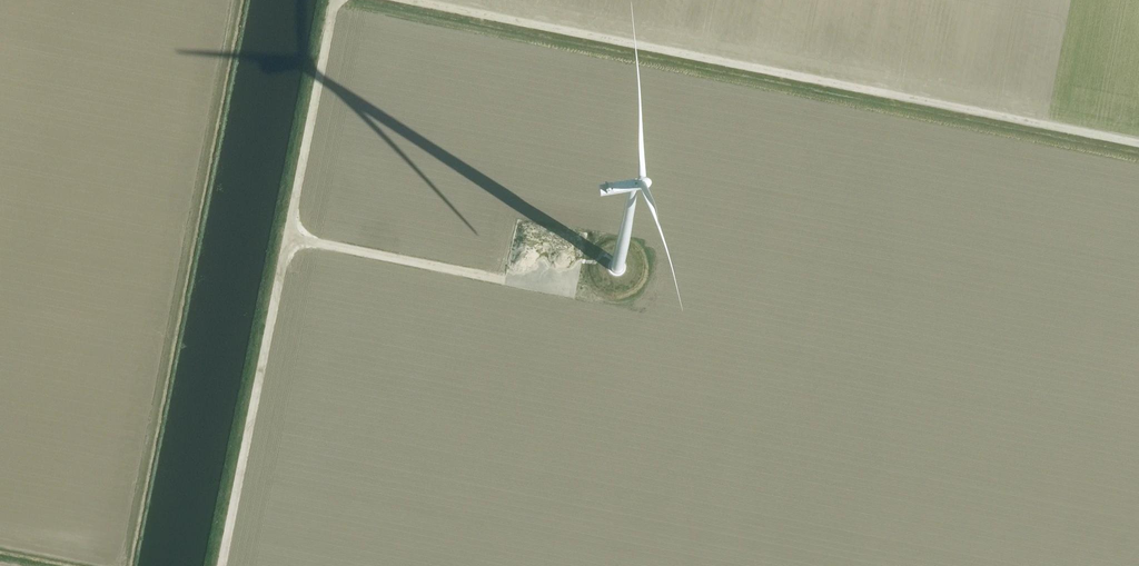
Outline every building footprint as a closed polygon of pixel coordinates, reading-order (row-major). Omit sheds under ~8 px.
[(628,269),(628,267),(628,266),(628,264),(627,263),(627,262),(626,261),(625,260),(624,259),(623,258),(622,257),(620,257),(619,256),(618,256),(616,256),(615,256),(613,257),(612,257),(611,258),(610,259),(609,260),(608,261),(607,262),(606,263),(606,264),(606,266),(606,267),(606,269),(606,270),(606,271),(607,273),(608,274),(609,275),(610,276),(611,277),(612,277),(613,278),(615,278),(616,278),(618,278),(619,278),(620,278),(622,277),(623,277),(624,276),(625,275),(626,274),(627,273),(627,271),(628,270),(628,269)]
